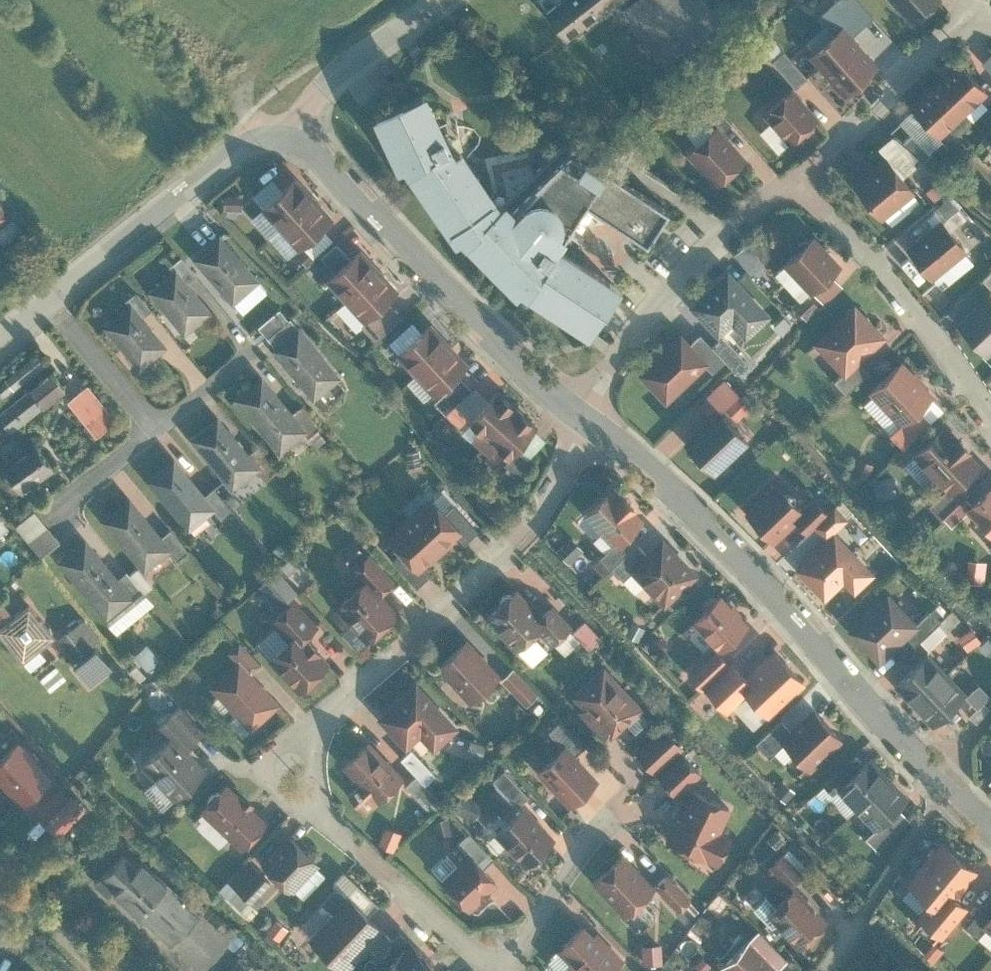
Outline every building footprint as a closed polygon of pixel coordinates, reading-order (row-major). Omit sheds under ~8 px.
[(616,0),(555,0),(543,8),(566,38),(616,0)] [(702,0),(631,0),(618,10),(659,62),(716,17),(702,0)] [(830,33),(838,25),(847,36),(872,16),(857,0),(835,0),(816,17),(830,33)] [(910,22),(935,0),(891,0),(910,22)] [(847,36),(838,25),(830,33),(805,53),(840,94),(873,66),(847,36)] [(804,76),(781,49),(768,61),(792,87),(804,76)] [(954,53),(931,77),(962,107),(985,83),(954,53)] [(939,131),(962,107),(931,77),(907,101),(939,131)] [(815,119),(790,87),(759,111),(785,143),(815,119)] [(450,156),(427,102),(422,105),(418,94),(365,119),(388,173),(396,170),(450,244),(454,240),(517,303),(520,298),(586,334),(618,286),(557,247),(583,202),(646,240),(667,208),(605,170),(601,174),(586,162),(590,158),(565,139),(497,206),(457,151),(450,156)] [(699,112),(711,127),(713,125),(719,132),(729,123),(710,102),(699,112)] [(923,137),(895,113),(886,124),(914,147),(923,137)] [(719,132),(713,125),(711,127),(683,152),(712,185),(742,158),(719,132)] [(852,178),(879,211),(912,184),(886,151),(852,178)] [(261,201),(279,223),(315,191),(297,170),(261,201)] [(315,191),(279,223),(296,242),(332,211),(315,191)] [(12,218),(0,203),(0,227),(12,218)] [(908,242),(930,270),(964,244),(942,215),(908,242)] [(839,261),(812,231),(782,257),(809,288),(839,261)] [(257,276),(217,232),(192,254),(231,297),(257,276)] [(735,246),(749,267),(762,258),(749,237),(735,246)] [(328,275),(345,295),(380,263),(362,243),(328,275)] [(953,255),(959,267),(974,260),(969,248),(953,255)] [(169,260),(173,264),(186,279),(196,272),(180,252),(169,260)] [(982,270),(990,281),(990,262),(982,270)] [(380,263),(345,295),(365,316),(400,284),(380,263)] [(186,279),(173,264),(148,286),(183,329),(209,307),(186,279)] [(767,309),(725,265),(686,301),(715,330),(729,318),(742,333),(767,309)] [(125,295),(129,300),(140,313),(152,305),(136,286),(125,295)] [(959,318),(988,348),(990,345),(990,287),(959,318)] [(857,355),(884,330),(855,299),(813,337),(842,368),(857,355)] [(140,313),(129,300),(102,322),(137,364),(164,341),(140,313)] [(394,301),(378,309),(385,324),(401,315),(394,301)] [(267,332),(288,315),(279,304),(258,321),(267,332)] [(275,342),(297,322),(290,313),(288,315),(267,332),(275,342)] [(397,349),(415,369),(451,338),(432,317),(397,349)] [(340,371),(297,322),(275,342),(271,345),(314,394),(340,371)] [(663,396),(704,357),(686,339),(676,328),(635,367),(663,396)] [(697,329),(686,339),(704,357),(713,365),(722,355),(709,342),(697,329)] [(720,331),(709,342),(722,355),(735,367),(745,356),(720,331)] [(451,338),(415,369),(433,389),(468,358),(451,338)] [(46,362),(36,351),(7,375),(17,386),(46,362)] [(868,365),(857,355),(842,368),(833,376),(843,388),(868,365)] [(931,391),(900,358),(870,386),(900,419),(918,403),(931,391)] [(11,428),(65,384),(50,366),(0,406),(0,415),(11,428)] [(446,408),(472,383),(461,371),(434,395),(446,408)] [(290,408),(260,372),(234,393),(280,451),(307,427),(290,408)] [(114,414),(86,380),(67,396),(95,430),(114,414)] [(471,435),(481,443),(520,402),(501,383),(471,414),(482,424),(471,435)] [(290,408),(307,427),(310,430),(320,422),(301,401),(290,408)] [(520,402),(481,443),(490,452),(500,441),(508,448),(537,419),(520,402)] [(930,416),(918,403),(900,419),(889,428),(902,442),(930,416)] [(716,404),(684,436),(715,467),(747,435),(716,404)] [(247,451),(215,414),(189,436),(231,486),(257,464),(247,451)] [(975,458),(939,422),(912,449),(944,482),(947,485),(957,475),(975,458)] [(527,433),(533,444),(545,437),(539,426),(527,433)] [(2,458),(22,486),(53,464),(33,436),(2,458)] [(247,451),(257,464),(265,473),(275,465),(256,444),(247,451)] [(519,473),(532,458),(519,445),(505,460),(519,473)] [(912,452),(904,459),(917,473),(925,466),(912,452)] [(204,491),(171,454),(146,477),(188,525),(212,504),(214,503),(204,491)] [(892,472),(874,476),(878,494),(896,490),(892,472)] [(968,486),(957,475),(947,485),(944,482),(926,497),(941,513),(968,486)] [(774,479),(745,506),(772,535),(793,516),(801,508),(774,479)] [(614,481),(585,509),(614,540),(644,512),(614,481)] [(965,507),(990,533),(990,482),(965,507)] [(213,484),(204,491),(214,503),(212,504),(223,514),(232,507),(213,484)] [(427,490),(408,510),(444,545),(458,531),(463,526),(445,508),(427,490)] [(159,534),(127,495),(100,516),(141,567),(168,545),(159,534)] [(814,496),(801,508),(793,516),(805,527),(812,520),(825,508),(814,496)] [(454,499),(445,508),(463,526),(458,531),(465,539),(478,524),(454,499)] [(833,500),(825,508),(812,520),(826,535),(833,528),(846,515),(833,500)] [(32,506),(15,520),(41,552),(59,538),(32,506)] [(444,545),(408,510),(389,529),(393,532),(425,564),(444,545)] [(159,534),(168,545),(177,555),(187,547),(169,526),(159,534)] [(826,535),(796,564),(824,593),(842,577),(852,588),(872,568),(833,528),(826,535)] [(665,531),(630,563),(666,602),(700,570),(665,531)] [(430,570),(425,564),(393,532),(380,546),(417,583),(430,570)] [(116,575),(83,537),(56,561),(105,617),(132,594),(116,575)] [(352,565),(364,578),(365,577),(378,591),(395,575),(369,549),(352,565)] [(278,606),(299,588),(277,563),(257,581),(278,606)] [(126,569),(116,575),(132,594),(141,586),(126,569)] [(336,605),(367,637),(396,609),(378,591),(365,577),(364,578),(336,605)] [(515,585),(486,613),(516,645),(537,625),(545,617),(540,612),(515,585)] [(903,629),(915,618),(887,588),(848,624),(876,655),(903,629)] [(723,589),(694,617),(720,644),(749,616),(723,589)] [(269,617),(289,635),(297,627),(304,635),(318,621),(294,594),(269,617)] [(22,658),(55,631),(28,598),(0,620),(0,631),(22,658)] [(553,599),(540,612),(545,617),(537,625),(553,642),(574,622),(553,599)] [(929,604),(915,618),(903,629),(914,640),(939,614),(929,604)] [(103,637),(86,615),(61,633),(77,656),(103,637)] [(584,615),(572,626),(588,643),(600,632),(584,615)] [(289,635),(267,655),(298,688),(328,661),(304,635),(297,627),(289,635)] [(498,672),(464,636),(436,662),(469,698),(498,672)] [(228,647),(236,655),(250,670),(261,660),(239,637),(228,647)] [(149,664),(159,655),(146,640),(136,650),(149,664)] [(705,682),(731,657),(718,646),(692,672),(703,684),(705,682)] [(749,687),(769,710),(807,678),(779,647),(751,671),(742,679),(749,687)] [(894,681),(912,700),(946,669),(929,650),(894,681)] [(236,655),(208,683),(250,726),(278,698),(250,670),(236,655)] [(742,679),(751,671),(733,655),(731,657),(705,682),(729,707),(749,687),(742,679)] [(602,662),(573,691),(582,701),(578,705),(608,734),(611,731),(612,732),(642,702),(602,662)] [(537,690),(512,665),(502,675),(527,700),(537,690)] [(965,690),(946,669),(912,700),(931,721),(965,690)] [(458,723),(416,678),(380,713),(409,742),(419,731),(434,745),(458,723)] [(976,702),(989,692),(980,680),(967,689),(976,702)] [(168,730),(184,746),(203,728),(179,704),(159,722),(168,730)] [(786,737),(808,762),(842,732),(817,705),(793,726),(784,734),(786,737)] [(586,741),(561,714),(548,726),(565,742),(567,741),(576,750),(586,741)] [(784,734),(793,726),(782,715),(758,738),(770,751),(786,737),(784,734)] [(637,746),(656,768),(684,743),(665,721),(637,746)] [(139,761),(174,794),(203,764),(184,746),(168,730),(139,761)] [(422,733),(412,739),(421,753),(430,747),(422,733)] [(17,737),(0,753),(0,776),(21,798),(49,772),(17,737)] [(399,776),(366,741),(343,763),(360,781),(348,791),(366,810),(399,776)] [(565,742),(539,766),(570,800),(598,775),(576,750),(567,741),(565,742)] [(435,770),(411,745),(403,754),(418,770),(426,779),(435,770)] [(660,772),(678,791),(702,770),(685,750),(660,772)] [(839,784),(858,805),(893,773),(874,752),(860,765),(839,784)] [(839,784),(860,765),(851,756),(816,789),(825,797),(839,784)] [(530,792),(505,766),(494,776),(519,802),(530,792)] [(439,791),(426,779),(418,770),(406,780),(428,801),(439,791)] [(893,773),(858,805),(876,825),(900,804),(911,793),(893,773)] [(227,778),(200,807),(240,844),(267,816),(227,778)] [(722,826),(734,802),(694,783),(668,836),(718,860),(733,831),(722,826)] [(59,830),(82,805),(68,791),(44,816),(59,830)] [(524,802),(496,829),(527,861),(555,834),(524,802)] [(911,816),(900,804),(876,825),(867,832),(880,845),(911,816)] [(394,847),(402,829),(387,822),(379,840),(394,847)] [(469,848),(483,864),(494,854),(469,828),(457,839),(469,848)] [(261,862),(292,889),(320,857),(288,830),(261,862)] [(949,890),(971,864),(942,839),(906,881),(929,901),(935,906),(949,890)] [(137,910),(166,879),(141,855),(137,859),(122,847),(93,881),(107,892),(112,886),(137,910)] [(440,875),(469,906),(497,879),(483,864),(469,848),(440,875)] [(622,850),(593,879),(625,912),(655,884),(622,850)] [(805,870),(783,850),(773,861),(794,881),(805,870)] [(349,892),(363,906),(373,896),(345,871),(321,898),(333,909),(349,892)] [(692,894),(670,871),(657,884),(679,906),(692,894)] [(197,909),(166,879),(137,910),(168,940),(197,909)] [(828,917),(797,884),(777,903),(767,894),(756,905),(773,923),(777,919),(801,943),(828,917)] [(967,903),(949,890),(935,906),(929,901),(912,923),(935,941),(967,903)] [(308,933),(344,969),(385,928),(363,906),(349,892),(333,909),(308,933)] [(990,908),(990,901),(986,898),(964,924),(973,931),(979,922),(990,908)] [(205,901),(197,909),(168,940),(199,969),(237,929),(205,901)] [(990,931),(990,908),(979,922),(990,931)] [(559,947),(570,958),(566,962),(575,970),(609,970),(625,955),(599,928),(596,931),(585,920),(559,947)] [(377,952),(387,961),(407,939),(410,936),(400,927),(377,952)] [(722,964),(729,970),(771,970),(777,965),(780,962),(764,947),(752,934),(722,964)] [(643,959),(662,958),(661,938),(642,939),(643,959)] [(764,947),(780,962),(777,965),(784,970),(789,970),(797,963),(772,938),(764,947)] [(407,939),(387,961),(378,970),(443,970),(407,939)] [(223,970),(245,970),(250,966),(238,955),(223,970)]
